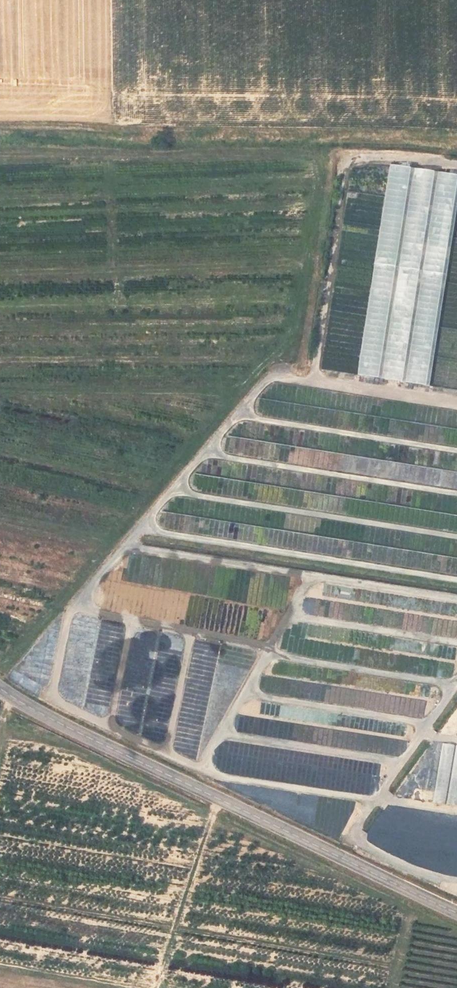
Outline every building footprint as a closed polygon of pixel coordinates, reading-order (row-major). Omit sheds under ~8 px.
[(360,375),(432,384),(456,191),(456,172),(387,163),(360,375)]
